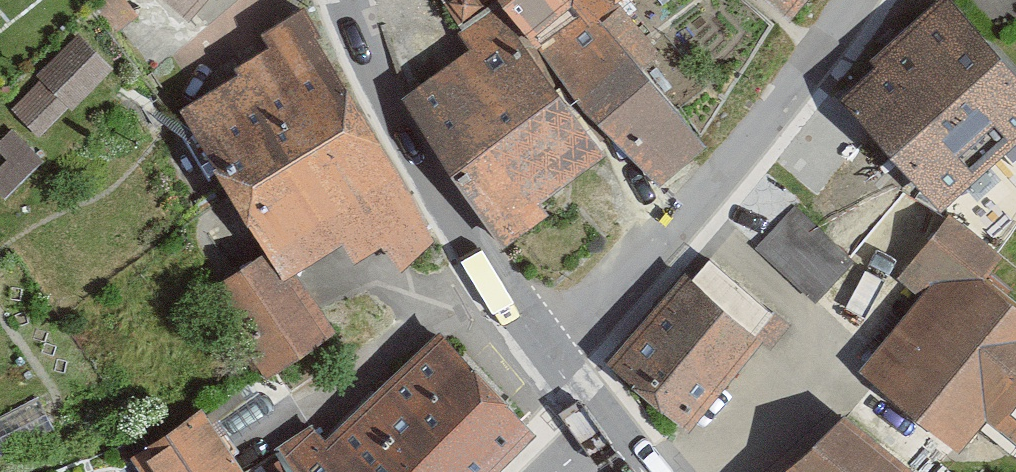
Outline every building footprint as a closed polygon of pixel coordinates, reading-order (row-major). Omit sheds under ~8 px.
[(183,10),(191,0),(172,0),(183,10)] [(528,22),(659,188),(705,147),(644,72),(659,56),(619,4),(624,0),(512,0),(528,22)] [(788,22),(806,0),(764,0),(788,22)] [(831,90),(939,214),(1015,148),(1015,75),(952,0),(936,0),(831,90)] [(208,298),(259,380),(330,336),(290,270),(336,241),(348,261),(380,241),(391,259),(424,239),(289,20),(161,98),(264,263),(208,298)] [(528,22),(427,86),(518,228),(619,164),(528,22)] [(79,32),(36,75),(42,81),(12,111),(39,138),(69,108),(73,113),(117,69),(79,32)] [(0,169),(0,197),(4,202),(45,162),(14,130),(0,143),(0,155),(7,162),(0,169)] [(793,208),(766,243),(823,295),(848,258),(793,208)] [(846,360),(947,453),(991,405),(1015,428),(1015,297),(956,241),(846,360)] [(684,275),(608,366),(688,432),(764,341),(684,275)] [(273,453),(290,471),(291,471),(506,471),(540,441),(440,334),(325,441),(307,422),(273,453)] [(126,449),(139,471),(238,471),(201,407),(126,449)] [(784,471),(906,471),(845,421),(784,471)]
